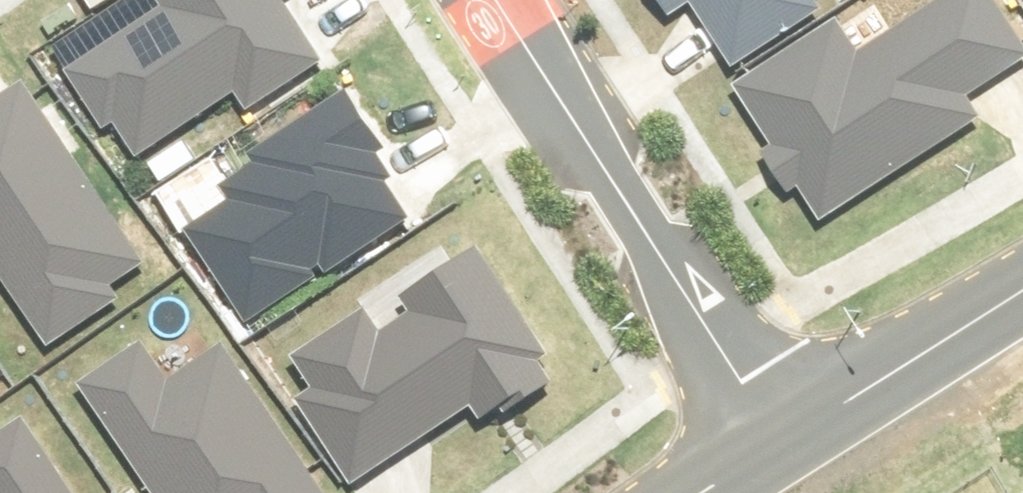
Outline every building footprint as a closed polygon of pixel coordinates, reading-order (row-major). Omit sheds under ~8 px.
[(176,13),(76,78),(135,170),(243,100),(254,117),(326,70),(281,0),(168,0),(176,13)] [(683,27),(698,17),(739,77),(827,16),(819,5),(827,0),(664,0),(683,27)] [(995,0),(959,0),(867,57),(848,26),(740,92),(824,228),(982,130),(971,112),(1022,80),(1022,46),(995,0)] [(31,86),(0,107),(0,269),(1,269),(56,350),(162,277),(31,86)] [(379,162),(338,98),(260,148),(265,155),(225,180),(236,197),(187,228),(247,322),(403,223),(368,169),(379,162)] [(365,314),(298,356),(322,394),(300,409),(350,488),(485,402),(494,416),(546,383),(462,252),(392,297),(406,320),(380,336),(365,314)] [(144,344),(84,385),(158,492),(326,492),(231,353),(176,391),(144,344)] [(36,419),(0,442),(0,492),(82,492),(36,419)]
